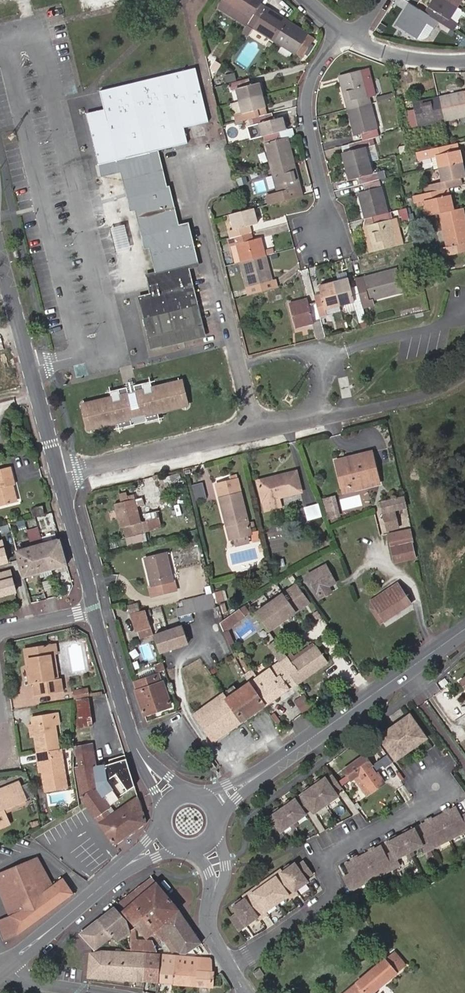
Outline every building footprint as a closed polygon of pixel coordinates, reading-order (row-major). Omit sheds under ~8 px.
[(246,23),(259,3),(261,0),(223,0),(220,6),(246,23)] [(456,6),(446,0),(431,0),(427,6),(435,11),(431,17),(433,17),(448,27),(452,22),(448,19),(456,6)] [(266,7),(259,3),(246,23),(274,40),(288,19),(266,6),(266,7)] [(431,17),(424,12),(414,6),(411,12),(404,8),(394,24),(416,37),(426,22),(429,23),(433,17),(431,17)] [(424,12),(431,17),(435,11),(427,6),(424,12)] [(308,32),(288,19),(274,40),(294,53),(295,52),(301,55),(313,37),(307,33),(308,32)] [(165,188),(155,151),(187,143),(183,127),(207,121),(194,67),(98,90),(103,108),(94,110),(85,112),(101,177),(110,175),(120,173),(125,192),(129,211),(134,210),(143,248),(148,248),(153,271),(144,274),(146,281),(148,293),(139,295),(136,296),(145,333),(148,347),(151,346),(202,333),(187,272),(186,267),(195,264),(185,225),(177,227),(168,188),(165,188)] [(367,69),(361,71),(368,96),(374,94),(367,69)] [(338,77),(347,109),(369,103),(368,96),(361,71),(338,77)] [(234,73),(224,75),(225,81),(235,79),(234,73)] [(238,101),(261,95),(258,83),(249,85),(247,77),(228,82),(230,89),(235,88),(238,101)] [(438,96),(443,119),(464,114),(464,96),(464,91),(438,96)] [(261,95),(238,101),(241,113),(233,115),(235,121),(252,117),(258,116),(256,109),(264,107),(261,95)] [(410,126),(443,119),(438,96),(412,102),(413,108),(407,110),(410,126)] [(378,136),(369,103),(347,109),(353,134),(360,133),(361,140),(367,139),(378,136)] [(258,116),(252,117),(253,123),(259,122),(259,123),(262,136),(279,131),(285,130),(282,118),(273,119),(271,113),(258,116)] [(262,136),(259,123),(252,126),(255,137),(262,136)] [(289,129),(285,130),(279,131),(280,138),(286,137),(290,135),(289,129)] [(279,131),(262,136),(271,168),(293,162),(286,137),(280,138),(279,131)] [(345,166),(368,160),(364,147),(368,146),(367,139),(361,140),(348,144),(349,151),(342,153),(345,166)] [(462,162),(458,148),(450,151),(449,145),(421,151),(423,157),(435,154),(439,168),(462,162)] [(372,173),(368,160),(345,166),(349,179),(357,177),(358,183),(362,183),(378,178),(376,172),(372,173)] [(293,162),(271,168),(277,192),(265,195),(267,204),(302,196),(301,195),(293,162)] [(438,189),(448,187),(457,185),(456,178),(464,176),(462,162),(439,168),(442,181),(435,182),(437,189),(438,189)] [(379,178),(378,178),(362,183),(364,190),(358,191),(364,218),(370,216),(387,212),(379,178)] [(439,196),(449,194),(448,187),(438,189),(439,196)] [(439,196),(438,189),(437,189),(413,195),(414,202),(424,200),(427,215),(439,213),(453,209),(449,194),(439,196)] [(230,237),(250,232),(248,226),(256,223),(251,208),(229,214),(233,229),(228,231),(230,237)] [(439,213),(446,246),(441,248),(442,256),(464,251),(464,223),(462,208),(453,209),(439,213)] [(366,225),(373,250),(396,244),(389,219),(387,212),(370,216),(372,223),(366,225)] [(397,217),(389,219),(396,244),(403,243),(397,217)] [(250,232),(230,237),(232,245),(234,244),(239,262),(264,255),(263,251),(259,237),(252,239),(250,232)] [(234,244),(232,245),(229,246),(234,263),(239,262),(234,244)] [(273,287),(264,255),(239,262),(245,288),(248,287),(249,289),(250,293),(273,287)] [(363,284),(357,286),(361,301),(402,291),(396,268),(362,277),(363,284)] [(347,278),(332,282),(338,304),(353,301),(358,320),(365,319),(361,301),(357,286),(350,287),(347,278)] [(313,296),(315,303),(318,316),(325,314),(324,308),(338,304),(332,282),(318,286),(320,294),(313,296)] [(323,335),(318,316),(315,303),(308,304),(306,299),(288,304),(294,327),(312,323),(316,337),(323,335)] [(113,394),(84,401),(89,425),(119,418),(118,428),(163,417),(159,409),(185,402),(180,378),(154,384),(154,376),(109,387),(113,394)] [(355,457),(334,462),(339,485),(379,476),(372,449),(354,453),(355,457)] [(333,458),(334,462),(355,457),(354,453),(333,458)] [(17,502),(13,485),(15,485),(11,468),(0,471),(0,506),(17,502)] [(257,480),(265,509),(280,505),(278,497),(301,491),(295,470),(257,480)] [(380,482),(379,476),(339,485),(340,492),(380,482)] [(216,483),(229,538),(250,533),(236,477),(216,483)] [(194,484),(198,498),(208,495),(205,481),(194,484)] [(122,525),(125,535),(145,530),(160,526),(157,517),(140,522),(133,499),(128,500),(126,491),(118,493),(120,502),(114,503),(120,525),(122,525)] [(323,498),(327,518),(338,515),(334,495),(323,498)] [(321,502),(306,506),(310,519),(324,515),(321,502)] [(32,510),(33,518),(36,517),(45,514),(43,507),(32,510)] [(384,513),(388,529),(397,528),(394,511),(384,513)] [(32,539),(43,536),(40,527),(30,530),(32,539)] [(408,528),(387,532),(394,561),(414,557),(408,528)] [(147,540),(145,530),(125,535),(128,545),(147,540)] [(60,540),(43,544),(50,569),(67,565),(60,540)] [(50,569),(43,544),(30,547),(38,573),(50,569)] [(38,573),(30,547),(17,552),(24,577),(38,573)] [(147,586),(150,595),(176,589),(174,580),(171,580),(164,553),(144,558),(150,585),(147,586)] [(304,574),(319,599),(332,592),(329,587),(335,583),(325,563),(304,574)] [(17,596),(10,570),(0,573),(0,601),(17,596)] [(397,582),(370,600),(384,620),(410,602),(397,582)] [(180,588),(182,596),(192,593),(191,585),(180,588)] [(293,585),(253,613),(266,634),(305,604),(293,585)] [(214,605),(211,593),(182,600),(183,605),(174,607),(175,615),(214,605)] [(384,620),(370,600),(368,606),(379,623),(384,620)] [(151,626),(145,609),(139,610),(136,601),(122,605),(125,615),(129,614),(134,631),(137,630),(151,626)] [(238,609),(219,624),(223,634),(245,618),(238,609)] [(153,633),(151,626),(137,630),(140,637),(153,633)] [(184,630),(155,638),(161,655),(189,646),(184,630)] [(49,654),(51,654),(50,644),(26,647),(30,667),(28,668),(30,683),(34,683),(36,694),(62,690),(60,677),(57,677),(52,678),(49,654)] [(292,661),(287,655),(281,660),(287,670),(295,682),(297,681),(325,661),(314,645),(292,661)] [(53,654),(51,654),(49,654),(52,678),(57,677),(53,654)] [(265,703),(295,682),(287,670),(281,660),(248,683),(263,705),(265,703)] [(134,682),(144,714),(170,705),(162,682),(160,683),(157,674),(134,682)] [(248,683),(225,698),(241,721),(263,705),(248,683)] [(225,698),(222,693),(194,713),(213,740),(241,721),(225,698)] [(88,698),(76,700),(78,719),(91,717),(88,698)] [(59,749),(55,724),(53,712),(33,715),(34,723),(36,736),(39,752),(59,749)] [(391,726),(378,735),(392,753),(424,731),(410,712),(403,717),(407,722),(394,731),(391,726)] [(92,725),(91,717),(78,719),(76,720),(77,728),(92,725)] [(391,726),(394,731),(407,722),(403,717),(391,726)] [(424,731),(392,753),(395,758),(427,735),(424,731)] [(100,822),(114,813),(109,806),(108,804),(99,790),(94,765),(90,744),(75,746),(77,756),(79,767),(75,768),(82,796),(100,822)] [(67,787),(61,749),(59,749),(39,752),(37,753),(38,762),(41,761),(42,772),(45,791),(67,787)] [(110,760),(124,755),(123,751),(108,755),(110,760)] [(351,780),(355,778),(359,775),(367,786),(362,789),(367,796),(385,782),(378,772),(377,774),(372,766),(373,764),(366,754),(344,769),(351,780)] [(110,760),(94,765),(99,790),(108,804),(118,797),(134,785),(124,755),(110,760)] [(327,776),(304,792),(316,809),(313,811),(315,815),(341,796),(339,792),(345,787),(336,773),(329,778),(327,776)] [(355,778),(362,789),(367,786),(359,775),(355,778)] [(3,809),(26,799),(21,786),(19,781),(0,790),(0,810),(3,809)] [(21,786),(26,799),(29,798),(23,784),(21,786)] [(297,798),(270,817),(282,834),(309,814),(308,814),(313,811),(316,809),(304,792),(301,795),(303,797),(298,800),(297,798)] [(115,847),(147,823),(137,797),(114,813),(100,822),(99,823),(104,830),(115,847)] [(118,797),(108,804),(109,806),(120,799),(118,797)] [(427,831),(435,847),(464,831),(464,812),(463,813),(457,803),(422,822),(427,831)] [(3,809),(0,810),(0,826),(9,822),(3,809)] [(392,849),(386,852),(394,868),(402,864),(399,857),(423,845),(427,851),(435,847),(427,831),(420,835),(415,825),(388,840),(392,849)] [(349,872),(342,876),(350,891),(394,868),(386,852),(381,844),(344,862),(349,872)] [(0,874),(0,889),(9,912),(0,916),(0,926),(4,936),(17,931),(18,933),(73,893),(62,877),(52,884),(37,858),(0,874)] [(234,913),(227,917),(236,932),(255,919),(257,921),(266,915),(265,912),(287,897),(288,899),(297,893),(296,891),(307,882),(305,879),(312,874),(302,860),(295,865),(293,862),(289,865),(287,863),(282,868),(283,869),(240,899),(239,898),(234,902),(235,903),(230,907),(234,913)] [(118,904),(122,909),(155,883),(150,878),(118,904)] [(155,883),(122,909),(129,917),(125,920),(130,931),(130,932),(130,950),(144,951),(145,951),(157,952),(149,936),(154,932),(161,943),(164,942),(172,953),(175,953),(176,953),(187,954),(200,944),(181,915),(155,883)] [(130,931),(125,920),(114,906),(98,919),(112,935),(118,943),(130,932),(130,931)] [(94,950),(112,935),(98,919),(80,933),(90,943),(94,950)] [(343,992),(373,992),(407,964),(395,950),(387,956),(343,992)] [(142,980),(144,954),(100,952),(89,954),(88,978),(142,980)] [(158,981),(159,956),(144,954),(142,980),(158,981)] [(175,982),(175,957),(159,956),(158,981),(175,982)] [(175,957),(175,982),(211,985),(212,973),(210,973),(209,959),(196,958),(175,957)]
